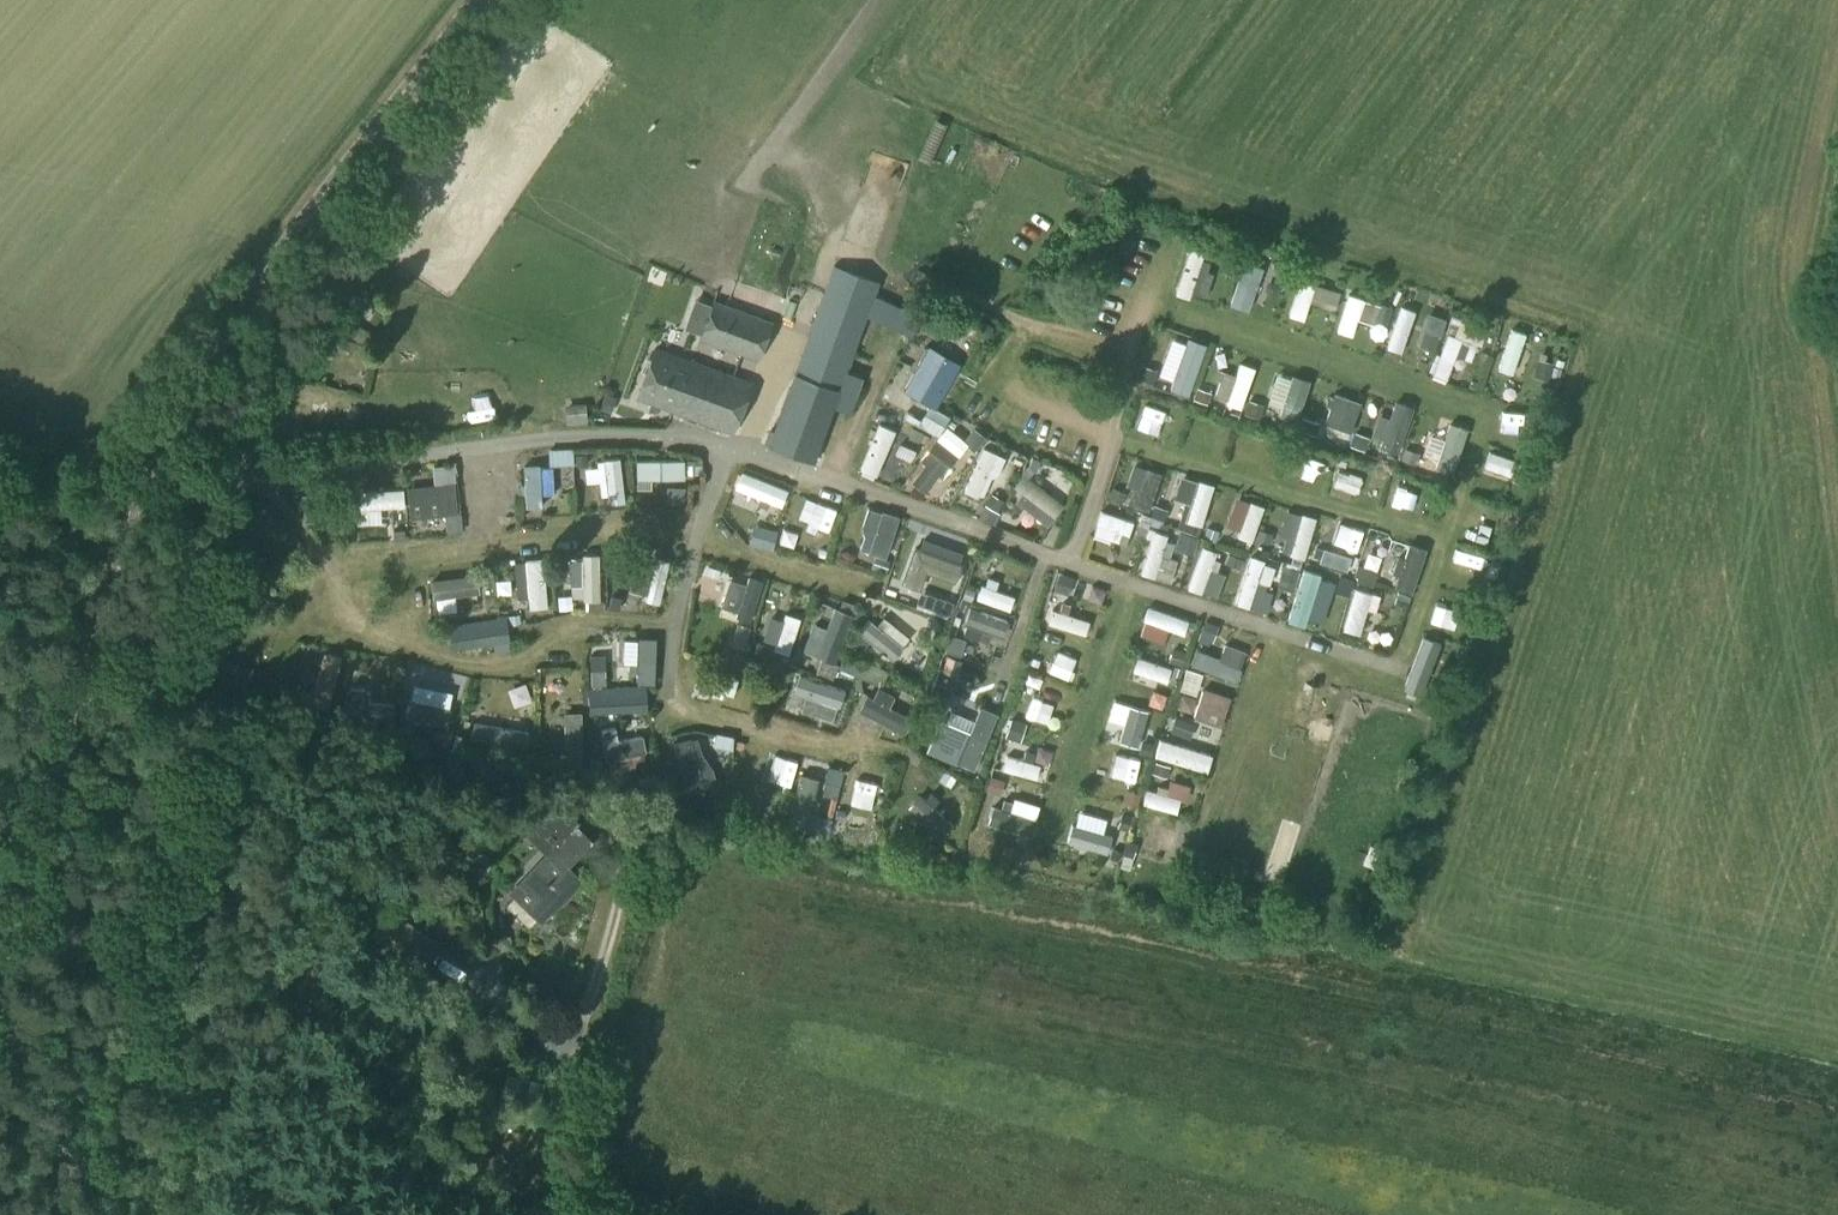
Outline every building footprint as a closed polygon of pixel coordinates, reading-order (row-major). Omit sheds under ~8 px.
[(1190,248),(1175,295),(1189,299),(1198,270),(1201,259),(1204,252),(1190,248)] [(776,250),(773,256),(781,259),(783,252),(776,250)] [(1201,259),(1198,270),(1206,273),(1209,261),(1201,259)] [(1245,261),(1230,304),(1248,310),(1263,267),(1245,261)] [(822,299),(769,446),(813,462),(873,299),(878,283),(834,267),(822,299)] [(346,268),(329,299),(323,311),(340,320),(352,299),(363,278),(346,268)] [(1277,272),(1274,281),(1286,285),(1289,276),(1277,272)] [(1301,279),(1289,315),(1304,320),(1316,283),(1301,279)] [(1333,289),(1327,307),(1335,309),(1340,291),(1333,289)] [(1350,294),(1337,330),(1352,335),(1364,299),(1350,294)] [(695,298),(684,328),(702,335),(701,339),(758,360),(771,323),(714,303),(713,305),(695,298)] [(1380,304),(1374,319),(1387,323),(1392,308),(1380,304)] [(1402,305),(1388,346),(1401,351),(1416,310),(1402,305)] [(1452,317),(1445,334),(1446,334),(1454,337),(1460,320),(1452,317)] [(352,322),(346,335),(363,344),(369,331),(352,322)] [(1425,332),(1420,346),(1434,350),(1439,336),(1425,332)] [(1446,334),(1431,374),(1444,380),(1454,355),(1460,339),(1454,337),(1446,334)] [(330,335),(322,347),(331,352),(338,340),(330,335)] [(343,337),(337,346),(349,354),(355,345),(343,337)] [(1187,338),(1169,388),(1187,395),(1205,345),(1187,338)] [(1460,339),(1454,355),(1463,358),(1469,343),(1460,339)] [(958,365),(927,348),(903,392),(933,409),(958,365)] [(638,398),(732,432),(750,384),(656,349),(638,398)] [(1537,360),(1533,376),(1548,380),(1552,364),(1537,360)] [(1240,363),(1225,404),(1241,409),(1255,368),(1240,363)] [(1143,368),(1139,380),(1151,384),(1155,371),(1143,368)] [(1552,368),(1550,377),(1559,379),(1562,370),(1552,368)] [(1292,375),(1279,416),(1297,421),(1310,380),(1292,375)] [(1196,390),(1193,400),(1206,404),(1209,394),(1196,390)] [(1335,395),(1325,424),(1338,429),(1348,400),(1335,395)] [(1249,402),(1245,414),(1258,419),(1262,407),(1249,402)] [(920,420),(917,426),(936,438),(948,417),(933,409),(928,406),(920,420)] [(566,410),(567,424),(586,423),(585,409),(566,410)] [(1303,419),(1299,430),(1315,435),(1319,423),(1303,419)] [(1384,420),(1376,442),(1379,442),(1390,446),(1397,424),(1384,420)] [(1449,424),(1434,469),(1453,475),(1468,430),(1449,424)] [(912,427),(908,437),(919,442),(923,432),(912,427)] [(974,428),(963,441),(974,450),(985,437),(974,428)] [(1355,434),(1350,445),(1365,450),(1369,439),(1355,434)] [(918,461),(923,465),(910,482),(925,493),(939,475),(942,477),(958,457),(935,439),(918,461)] [(983,448),(964,492),(977,498),(978,495),(996,454),(983,448)] [(1404,450),(1401,459),(1416,464),(1420,455),(1404,450)] [(1489,452),(1484,467),(1516,479),(1522,463),(1489,452)] [(585,455),(576,456),(577,466),(586,465),(585,455)] [(620,458),(603,460),(608,503),(624,501),(620,458)] [(1032,458),(1027,469),(1036,472),(1040,461),(1032,458)] [(636,459),(636,478),(650,478),(684,478),(684,459),(636,459)] [(701,460),(686,460),(686,474),(701,474),(701,460)] [(539,463),(523,464),(525,507),(541,507),(541,494),(539,466),(539,463)] [(434,484),(407,487),(410,520),(445,517),(457,516),(453,465),(432,467),(434,484)] [(551,466),(539,466),(541,494),(553,493),(551,466)] [(1139,491),(1134,506),(1148,511),(1161,474),(1147,469),(1139,491)] [(740,471),(734,487),(759,497),(769,501),(781,505),(787,490),(740,471)] [(1023,474),(1013,487),(1024,495),(1054,517),(1063,505),(1023,474)] [(636,478),(636,488),(650,488),(650,478),(636,478)] [(1191,504),(1186,521),(1200,525),(1202,525),(1215,484),(1198,479),(1191,504)] [(1133,489),(1127,504),(1134,506),(1139,491),(1133,489)] [(403,490),(354,493),(354,510),(404,508),(403,490)] [(1112,490),(1109,498),(1121,502),(1124,494),(1112,490)] [(990,495),(984,506),(996,512),(1002,502),(990,495)] [(759,497),(757,504),(767,508),(769,501),(759,497)] [(1250,501),(1237,537),(1250,542),(1263,506),(1250,501)] [(1179,519),(1177,528),(1197,534),(1200,525),(1186,521),(1191,504),(1184,502),(1179,519)] [(1154,506),(1151,516),(1164,520),(1167,511),(1154,506)] [(254,526),(258,512),(243,508),(239,522),(254,526)] [(873,537),(868,552),(877,555),(884,557),(898,517),(881,511),(873,537)] [(1102,511),(1097,523),(1121,532),(1129,534),(1134,522),(1102,511)] [(1302,514),(1289,555),(1303,559),(1315,518),(1302,514)] [(457,516),(445,517),(447,534),(462,533),(461,515),(457,516)] [(1142,515),(1138,526),(1147,529),(1151,518),(1142,515)] [(1349,522),(1334,569),(1351,574),(1366,527),(1349,522)] [(753,525),(749,543),(771,549),(776,531),(753,525)] [(1207,528),(1203,538),(1214,542),(1218,532),(1207,528)] [(403,530),(391,530),(392,540),(404,539),(403,530)] [(1154,530),(1140,574),(1153,579),(1161,556),(1166,540),(1168,535),(1154,530)] [(1121,532),(1118,542),(1126,544),(1129,534),(1121,532)] [(1259,532),(1256,540),(1269,544),(1271,536),(1259,532)] [(1185,533),(1180,549),(1192,552),(1197,537),(1185,533)] [(865,535),(860,549),(868,552),(873,537),(865,535)] [(1166,540),(1161,556),(1169,558),(1174,542),(1166,540)] [(1404,559),(1397,557),(1392,573),(1398,575),(1394,587),(1411,593),(1426,549),(1409,543),(1404,559)] [(814,546),(812,555),(823,558),(825,549),(814,546)] [(914,546),(901,582),(919,588),(926,570),(955,581),(961,562),(914,546)] [(1203,547),(1187,589),(1201,594),(1210,569),(1214,559),(1216,552),(1203,547)] [(599,554),(582,554),(582,586),(583,597),(583,601),(599,601),(599,554)] [(1229,556),(1226,564),(1239,568),(1242,560),(1229,556)] [(875,557),(872,569),(886,573),(890,562),(875,557)] [(1251,557),(1235,604),(1249,609),(1257,583),(1263,564),(1265,561),(1251,557)] [(542,558),(524,560),(529,607),(546,606),(542,558)] [(655,558),(645,600),(659,603),(669,561),(655,558)] [(1214,559),(1210,569),(1216,571),(1219,561),(1214,559)] [(1263,564),(1257,583),(1269,586),(1275,568),(1263,564)] [(708,567),(706,575),(717,578),(719,570),(708,567)] [(1283,567),(1280,579),(1296,583),(1300,571),(1283,567)] [(1358,567),(1355,577),(1358,578),(1357,582),(1372,586),(1376,572),(1358,567)] [(1302,572),(1287,623),(1304,628),(1320,578),(1302,572)] [(475,575),(430,581),(432,597),(478,592),(475,575)] [(492,575),(479,577),(480,586),(493,585),(492,575)] [(1059,575),(1054,591),(1067,595),(1072,579),(1059,575)] [(730,581),(721,608),(737,613),(735,617),(749,622),(762,581),(749,577),(745,586),(730,581)] [(1338,577),(1333,593),(1349,598),(1354,582),(1338,577)] [(245,583),(243,592),(257,596),(259,586),(245,583)] [(981,585),(976,599),(1009,610),(1014,597),(981,585)] [(582,586),(571,586),(571,597),(583,597),(582,586)] [(965,588),(961,599),(969,602),(970,602),(974,591),(965,588)] [(1355,589),(1343,630),(1359,635),(1367,609),(1371,594),(1355,589)] [(1371,594),(1367,609),(1376,612),(1381,595),(1372,593),(1371,594)] [(1397,593),(1395,599),(1407,603),(1409,597),(1397,593)] [(611,596),(608,608),(617,609),(620,597),(611,596)] [(942,598),(937,611),(949,615),(953,602),(942,598)] [(961,599),(958,610),(966,612),(969,602),(961,599)] [(1395,599),(1393,606),(1397,613),(1403,615),(1407,603),(1395,599)] [(842,600),(839,609),(852,613),(856,604),(842,600)] [(1063,603),(1060,612),(1068,615),(1071,606),(1063,603)] [(814,624),(803,652),(834,664),(853,614),(833,607),(825,628),(814,624)] [(969,607),(963,624),(966,625),(981,630),(1003,638),(1009,621),(969,607)] [(1149,608),(1144,622),(1183,635),(1188,622),(1149,608)] [(1052,610),(1048,623),(1085,635),(1089,621),(1068,615),(1060,612),(1052,610)] [(523,613),(507,616),(508,626),(524,624),(523,613)] [(785,613),(773,650),(788,654),(800,618),(785,613)] [(506,617),(448,625),(452,650),(509,642),(506,617)] [(868,619),(857,632),(858,634),(869,642),(892,661),(903,647),(868,619)] [(1205,622),(1200,636),(1211,640),(1216,625),(1205,622)] [(966,625),(962,635),(977,640),(981,630),(966,625)] [(858,634),(851,643),(861,651),(869,642),(858,634)] [(1424,636),(1405,688),(1422,694),(1441,643),(1424,636)] [(637,673),(636,683),(653,684),(655,638),(638,638),(637,663),(637,673)] [(851,643),(845,651),(855,659),(861,651),(851,643)] [(1226,645),(1216,672),(1236,680),(1246,653),(1226,645)] [(1175,650),(1170,662),(1181,665),(1185,653),(1175,650)] [(196,654),(191,675),(245,686),(250,665),(196,654)] [(324,654),(312,705),(328,709),(341,658),(324,654)] [(780,654),(778,662),(786,665),(789,657),(780,654)] [(946,656),(941,671),(955,675),(960,661),(946,656)] [(843,657),(838,669),(862,679),(867,667),(843,657)] [(1137,658),(1133,671),(1167,683),(1171,669),(1137,658)] [(742,660),(739,667),(746,670),(748,662),(742,660)] [(1173,668),(1170,675),(1178,678),(1181,671),(1173,668)] [(1201,675),(1187,671),(1181,686),(1196,690),(1201,675)] [(605,672),(590,672),(591,687),(606,687),(605,672)] [(799,677),(794,693),(839,708),(844,691),(799,677)] [(280,682),(277,691),(286,695),(289,685),(280,682)] [(646,687),(590,690),(591,715),(647,712),(646,687)] [(345,691),(345,700),(366,701),(367,693),(364,689),(349,688),(345,691)] [(1193,719),(1220,728),(1231,697),(1203,688),(1193,719)] [(878,692),(874,699),(887,705),(890,699),(878,692)] [(866,695),(858,711),(904,734),(912,718),(887,705),(874,699),(866,695)] [(408,699),(404,716),(446,726),(450,708),(408,699)] [(342,700),(341,717),(393,720),(395,703),(366,701),(345,700),(342,700)] [(1130,705),(1119,742),(1137,747),(1147,710),(1130,705)] [(940,718),(927,751),(973,771),(997,714),(979,707),(974,719),(951,709),(946,720),(940,718)] [(580,712),(563,712),(565,765),(582,764),(580,712)] [(1194,724),(1175,717),(1170,732),(1189,739),(1194,724)] [(1011,719),(1005,737),(1019,741),(1024,724),(1011,719)] [(473,723),(470,740),(527,750),(530,733),(473,723)] [(614,727),(599,730),(602,743),(617,740),(614,727)] [(434,728),(430,742),(444,745),(448,731),(434,728)] [(454,733),(451,747),(465,750),(468,736),(454,733)] [(617,740),(602,743),(605,760),(645,752),(642,735),(617,740)] [(715,735),(713,747),(732,750),(733,738),(715,735)] [(690,738),(673,743),(687,793),(705,788),(696,759),(691,741),(690,738)] [(691,741),(696,759),(702,758),(696,739),(691,741)] [(1160,740),(1155,756),(1206,771),(1211,755),(1160,740)] [(1143,741),(1140,752),(1151,756),(1155,744),(1143,741)] [(1025,751),(1023,760),(1032,763),(1034,754),(1025,751)] [(1007,756),(1003,770),(1036,779),(1040,765),(1032,763),(1023,760),(1007,756)] [(590,760),(588,778),(598,779),(600,761),(590,760)] [(1156,763),(1154,773),(1167,777),(1169,767),(1156,763)] [(828,767),(824,782),(825,783),(839,786),(843,771),(828,767)] [(944,772),(938,781),(949,788),(955,779),(944,772)] [(675,774),(658,779),(663,796),(680,791),(675,774)] [(800,774),(786,823),(804,828),(808,812),(812,799),(817,779),(800,774)] [(854,774),(848,812),(863,814),(866,791),(868,776),(854,774)] [(988,778),(984,794),(1000,798),(1004,781),(988,778)] [(1158,786),(1156,792),(1167,795),(1169,789),(1158,786)] [(1146,789),(1142,804),(1177,813),(1181,799),(1167,795),(1156,792),(1146,789)] [(1128,792),(1125,804),(1138,807),(1141,794),(1128,792)] [(931,793),(925,800),(932,807),(939,799),(931,793)] [(918,795),(907,808),(941,837),(952,823),(932,807),(925,800),(918,795)] [(812,799),(808,812),(815,814),(819,801),(812,799)] [(1004,800),(1001,809),(1010,812),(1013,802),(1004,800)] [(527,805),(510,822),(520,832),(549,860),(515,895),(540,919),(555,903),(559,907),(578,887),(573,883),(577,879),(564,866),(589,841),(572,825),(576,821),(542,810),(527,805)] [(992,806),(987,823),(1032,837),(1037,820),(1010,812),(1001,809),(992,806)] [(1133,816),(1122,813),(1117,829),(1128,832),(1133,816)] [(1146,823),(1142,837),(1170,845),(1174,831),(1146,823)] [(1072,826),(1067,843),(1107,854),(1112,837),(1072,826)] [(1127,842),(1122,857),(1132,860),(1136,845),(1127,842)] [(1370,846),(1363,864),(1372,868),(1380,849),(1370,846)] [(1113,849),(1110,859),(1118,861),(1120,851),(1113,849)] [(1122,857),(1119,868),(1128,871),(1132,860),(1122,857)] [(420,964),(434,944),(389,912),(375,932),(420,964)]
